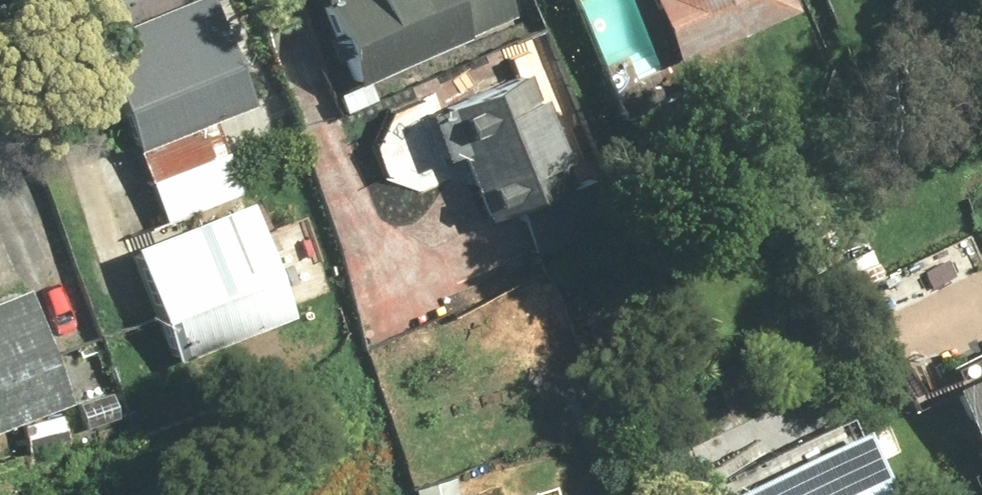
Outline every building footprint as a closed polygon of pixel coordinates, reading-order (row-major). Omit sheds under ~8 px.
[(92,18),(168,224),(244,196),(215,119),(255,104),(217,0),(140,0),(92,18)] [(313,10),(344,77),(331,83),(346,115),(379,99),(371,81),(522,11),(517,0),(323,0),(325,5),(313,10)] [(678,62),(802,10),(798,0),(652,0),(678,62)] [(531,68),(439,112),(491,220),(582,176),(531,68)] [(251,210),(137,256),(180,363),(294,317),(251,210)] [(0,300),(0,429),(73,402),(31,288),(0,300)] [(948,368),(981,452),(981,355),(948,368)] [(903,455),(890,423),(869,432),(854,399),(688,470),(699,494),(895,494),(882,464),(903,455)]
